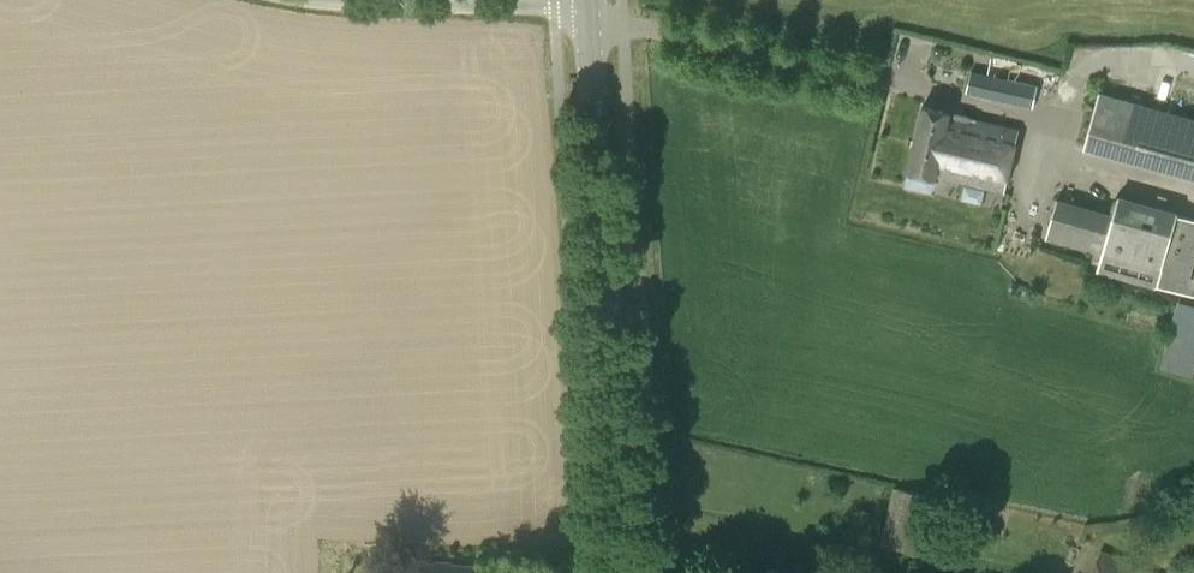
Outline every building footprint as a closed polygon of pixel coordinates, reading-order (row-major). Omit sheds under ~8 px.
[(1038,86),(971,71),(967,92),(1033,106),(1038,86)] [(1100,91),(1083,149),(1193,180),(1193,118),(1100,91)] [(907,172),(935,178),(935,177),(999,191),(1014,127),(951,111),(950,112),(923,106),(907,172)] [(1055,198),(1045,238),(1079,247),(1089,207),(1055,198)] [(1102,253),(1188,275),(1193,253),(1193,219),(1163,210),(1156,237),(1109,225),(1102,253)] [(1193,375),(1193,317),(1178,312),(1162,365),(1193,375)] [(930,555),(943,498),(893,487),(880,544),(930,555)] [(1089,572),(1158,572),(1100,549),(1089,572)] [(414,572),(470,572),(471,564),(415,561),(414,572)]
